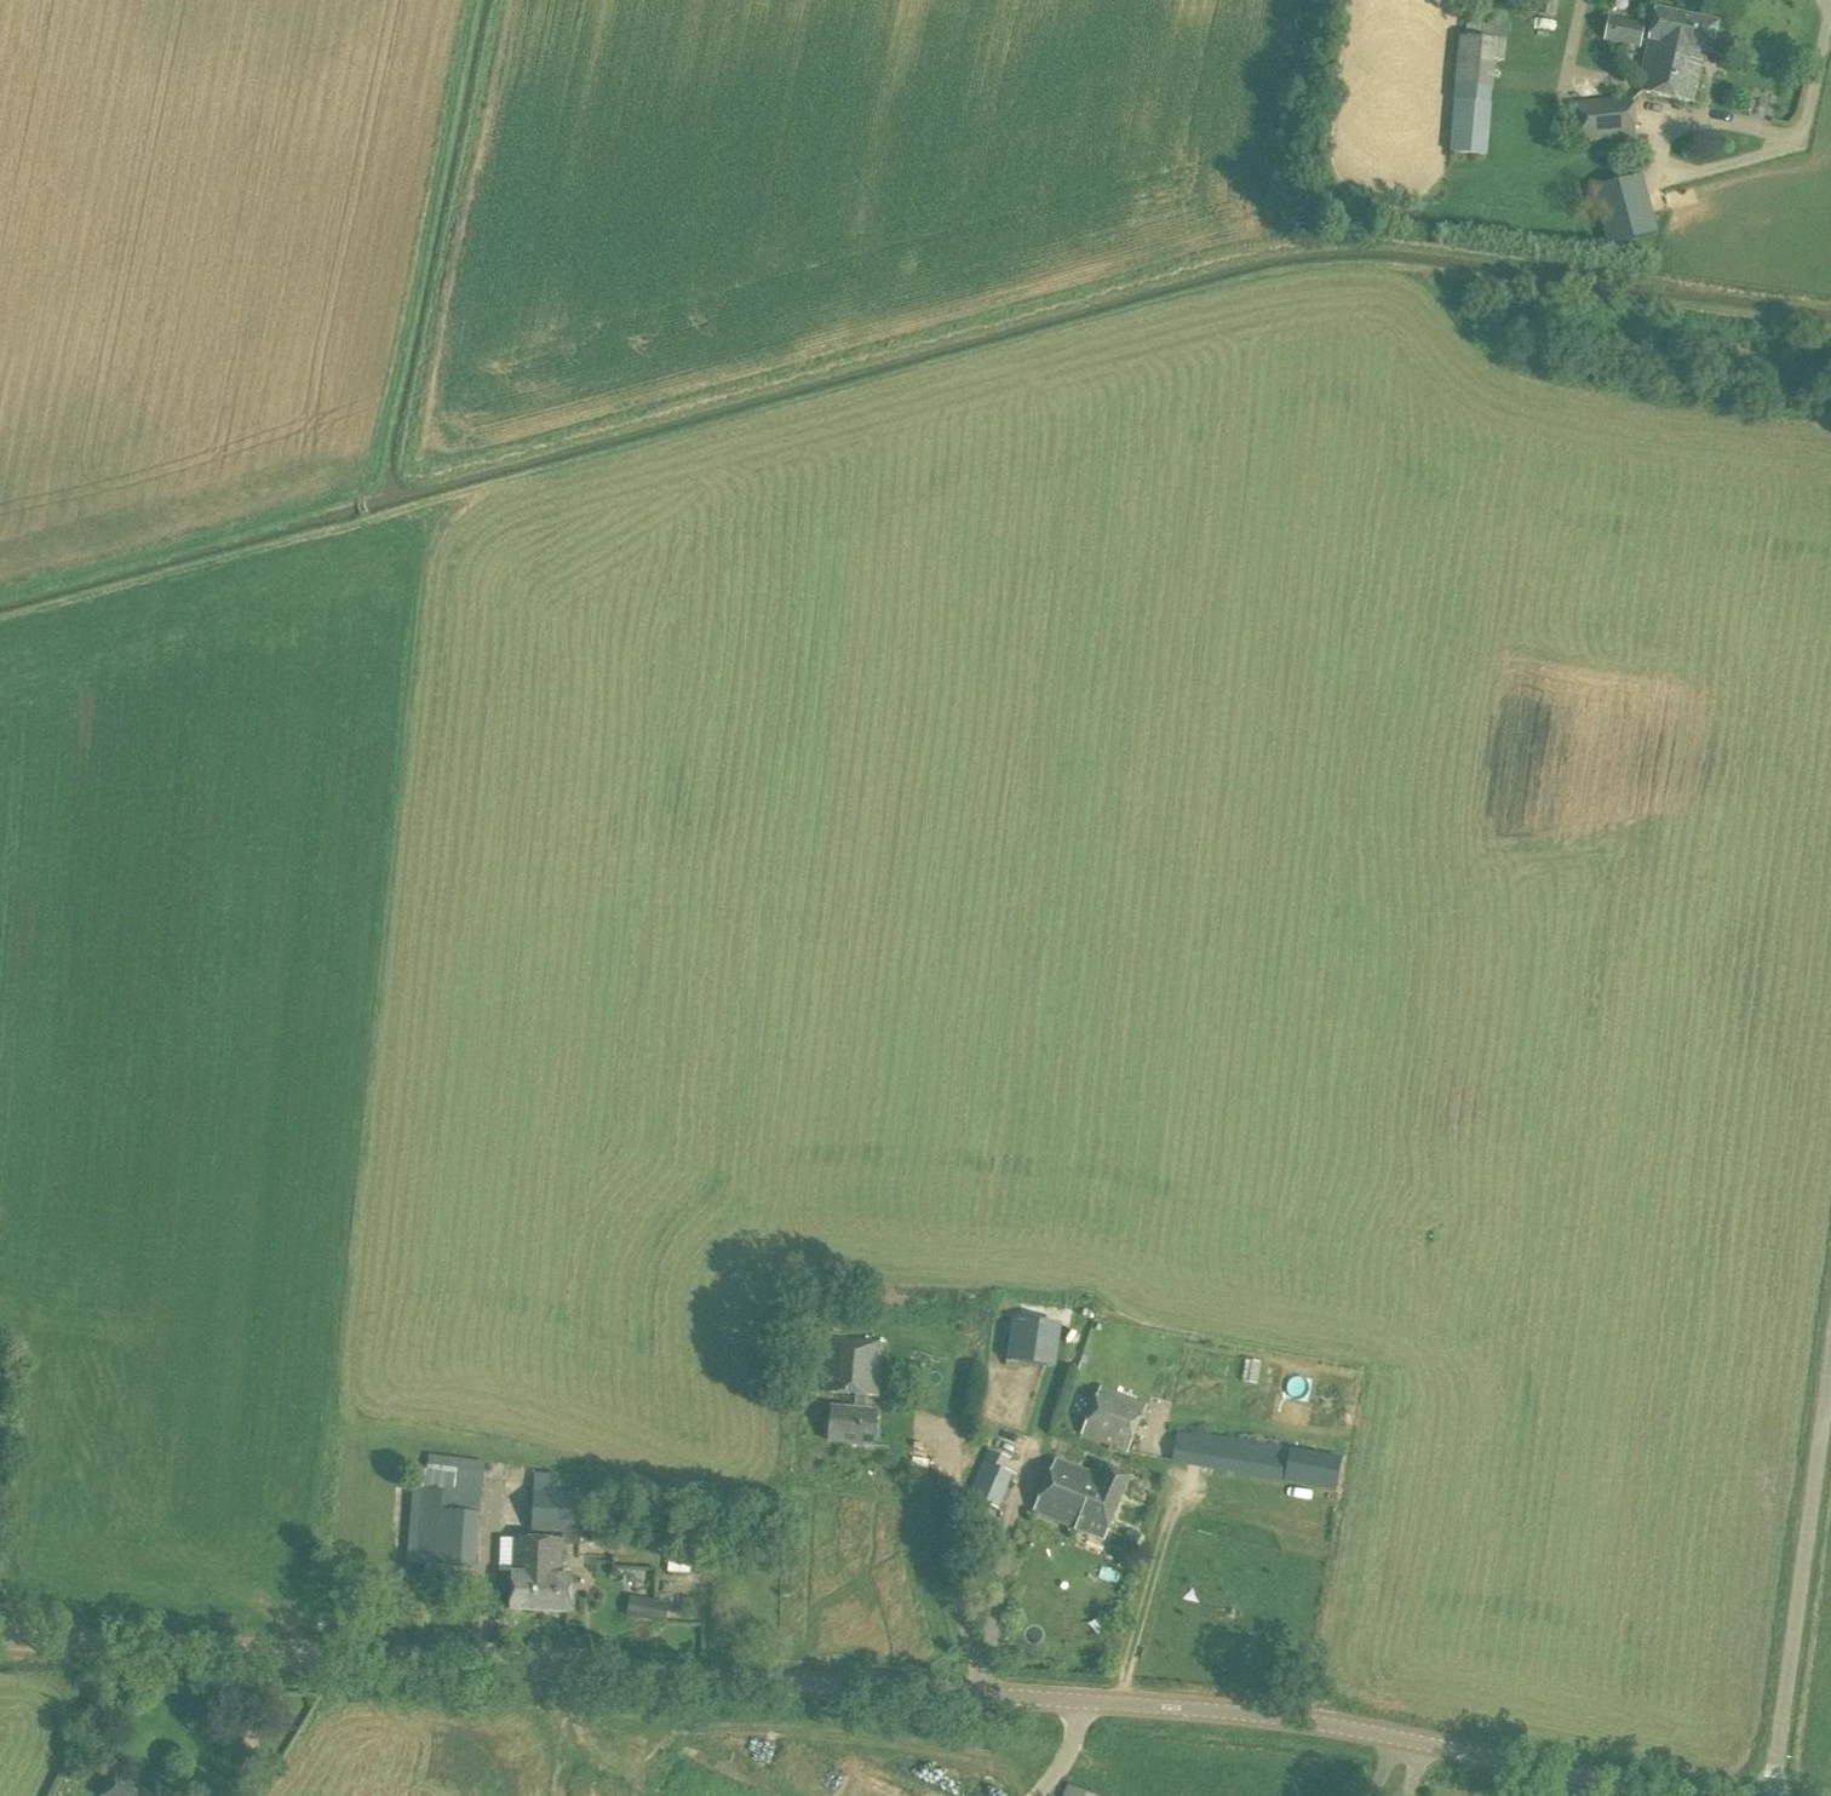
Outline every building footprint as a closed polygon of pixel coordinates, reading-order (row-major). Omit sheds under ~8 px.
[(1656,11),(1643,72),(1655,74),(1657,64),(1669,67),(1672,54),(1702,61),(1704,51),(1711,52),(1717,24),(1656,11)] [(1465,16),(1463,35),(1497,39),(1495,59),(1504,60),(1509,19),(1465,16)] [(1640,48),(1645,25),(1608,18),(1604,41),(1640,48)] [(1495,59),(1497,39),(1458,35),(1452,102),(1454,102),(1449,153),(1487,156),(1495,59)] [(1655,74),(1643,72),(1639,90),(1693,101),(1702,61),(1672,54),(1669,67),(1657,64),(1655,74)] [(1575,143),(1636,137),(1631,96),(1570,102),(1575,143)] [(1608,246),(1658,232),(1642,175),(1592,188),(1608,246)] [(1054,1368),(1061,1325),(1014,1317),(1006,1367),(1016,1369),(1017,1362),(1054,1368)] [(879,1396),(883,1342),(831,1337),(827,1392),(857,1395),(855,1408),(832,1406),(830,1441),(875,1445),(877,1410),(865,1409),(867,1395),(879,1396)] [(1034,1387),(1053,1385),(1051,1372),(1032,1374),(1034,1387)] [(1147,1405),(1100,1387),(1081,1436),(1107,1446),(1096,1475),(1105,1478),(1109,1467),(1116,1450),(1127,1454),(1147,1405)] [(1265,1449),(1168,1432),(1163,1461),(1334,1491),(1340,1459),(1266,1446),(1265,1449)] [(997,1509),(1012,1473),(1005,1470),(1010,1460),(988,1450),(969,1496),(997,1509)] [(1105,1478),(1096,1475),(1055,1460),(1035,1513),(1104,1540),(1130,1475),(1109,1467),(1105,1478)] [(474,1566),(483,1464),(445,1461),(444,1468),(428,1466),(425,1491),(415,1490),(409,1560),(474,1566)] [(581,1532),(583,1494),(535,1491),(533,1530),(581,1532)] [(537,1578),(540,1539),(516,1537),(515,1573),(513,1573),(512,1610),(533,1611),(535,1578),(537,1578)] [(535,1578),(533,1611),(570,1612),(572,1577),(562,1576),(563,1540),(540,1539),(537,1578),(535,1578)] [(690,1574),(691,1560),(669,1558),(668,1572),(690,1574)] [(669,1603),(650,1600),(647,1621),(665,1624),(669,1603)] [(113,1781),(105,1795),(141,1795),(113,1781)] [(1069,1786),(1065,1795),(1094,1795),(1069,1786)]
